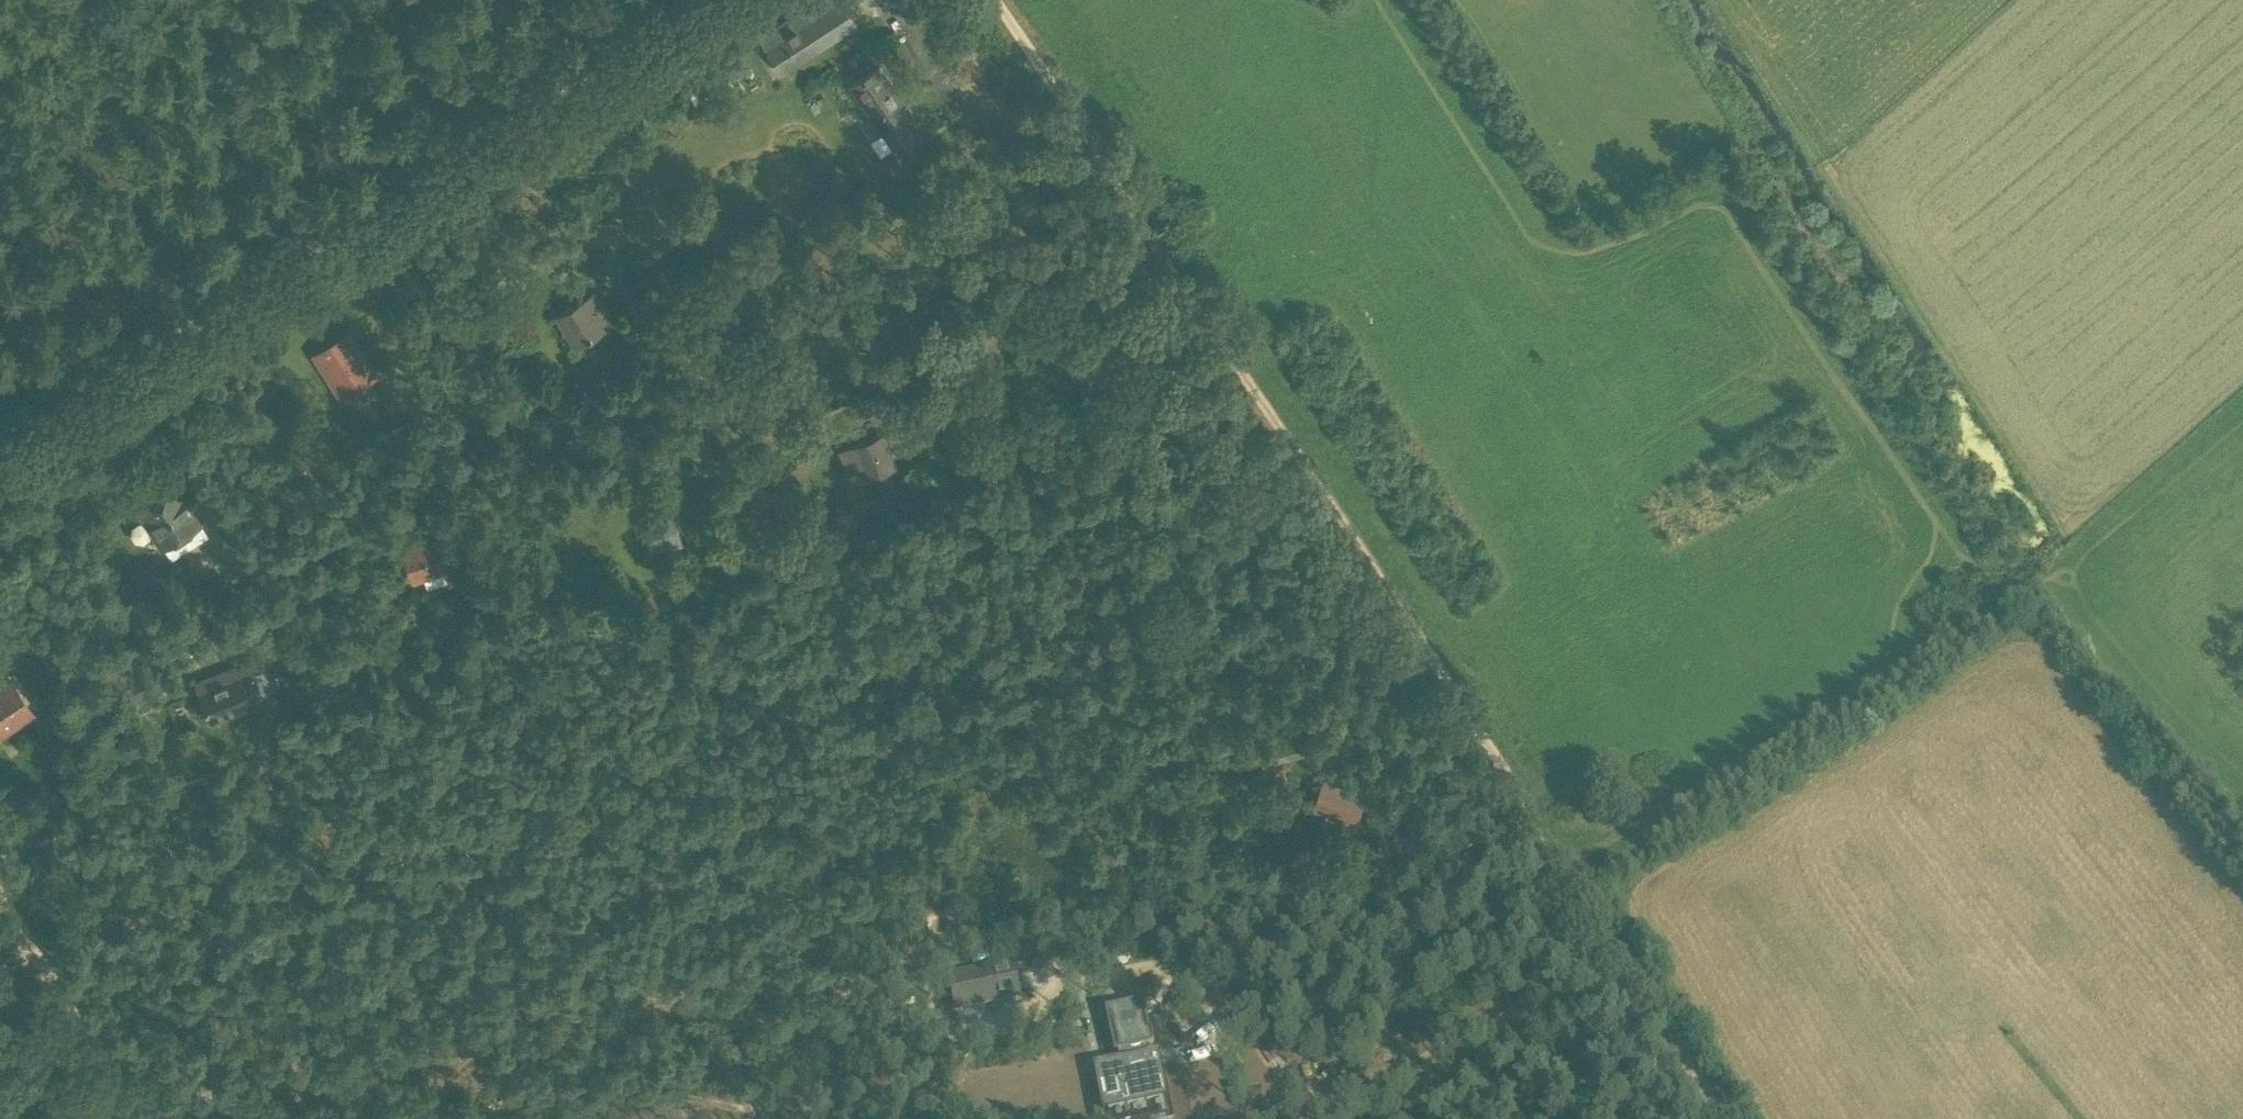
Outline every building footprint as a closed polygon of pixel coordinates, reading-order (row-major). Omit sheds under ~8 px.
[(846,33),(844,29),(856,20),(842,0),(813,0),(757,38),(781,74),(846,33)] [(896,151),(915,138),(901,118),(910,112),(878,65),(850,84),(896,151)] [(611,321),(597,298),(585,305),(581,299),(557,313),(575,342),(611,321)] [(346,336),(314,357),(315,358),(338,395),(347,390),(355,403),(372,393),(363,379),(371,374),(346,336)] [(863,478),(895,466),(883,433),(839,450),(847,472),(859,467),(863,478)] [(161,551),(206,521),(180,482),(135,512),(161,551)] [(683,550),(680,540),(681,540),(667,506),(638,518),(651,552),(663,547),(667,556),(683,550)] [(412,582),(449,570),(438,537),(400,549),(412,582)] [(242,678),(236,665),(195,681),(210,720),(252,704),(250,698),(275,688),(267,668),(242,678)] [(14,703),(24,696),(12,678),(0,686),(0,717),(6,725),(21,714),(14,703)] [(1364,795),(1349,789),(1333,784),(1332,788),(1320,783),(1312,805),(1355,821),(1364,795)] [(1011,961),(946,974),(954,1012),(1019,999),(1011,961)] [(1153,1052),(1141,1055),(1140,1047),(1153,1045),(1143,996),(1103,1004),(1114,1058),(1090,1063),(1095,1090),(1122,1085),(1126,1106),(1162,1099),(1153,1052)] [(1507,1041),(1530,1034),(1526,1023),(1503,1031),(1507,1041)]
